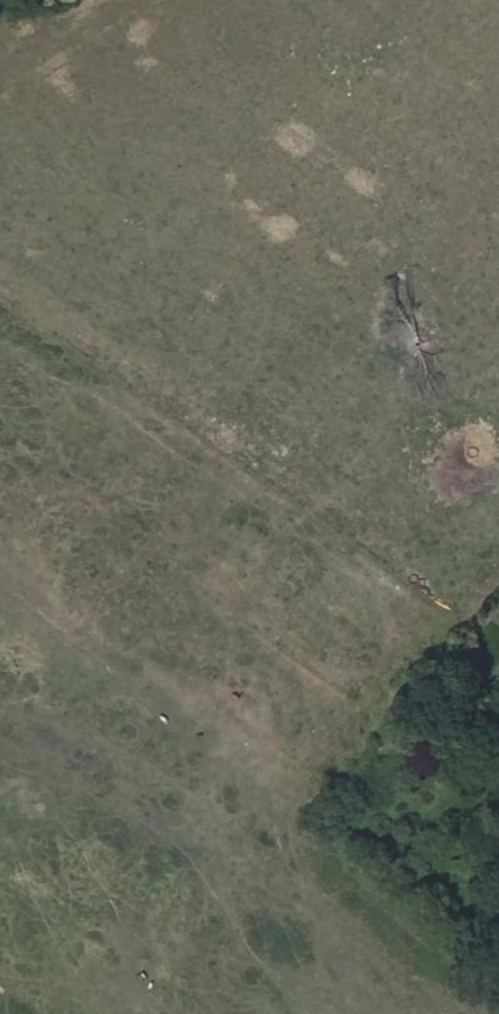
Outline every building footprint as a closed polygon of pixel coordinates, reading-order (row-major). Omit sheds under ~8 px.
[(484,858),(498,878),(498,849),(484,858)]
